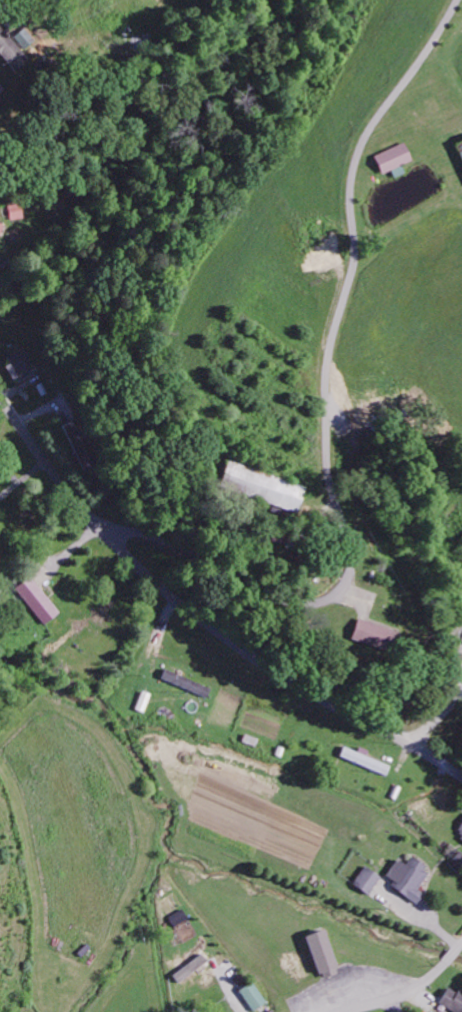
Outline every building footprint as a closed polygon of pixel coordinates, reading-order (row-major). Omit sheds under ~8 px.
[(19,79),(36,65),(19,44),(29,36),(23,29),(21,30),(14,21),(5,27),(0,21),(0,55),(19,79)] [(374,155),(382,174),(412,160),(404,142),(374,155)] [(5,357),(15,383),(37,374),(26,348),(5,357)] [(44,625),(59,612),(29,577),(14,589),(44,625)] [(388,650),(393,629),(355,620),(350,641),(388,650)] [(385,875),(392,880),(389,884),(415,903),(423,892),(417,888),(430,870),(410,856),(405,864),(396,858),(385,875)] [(369,892),(379,876),(365,866),(362,870),(369,875),(361,887),(369,892)] [(323,928),(305,935),(321,978),(339,971),(323,928)] [(457,989),(456,991),(445,987),(439,1004),(460,1011),(461,1011),(461,991),(457,989)]
